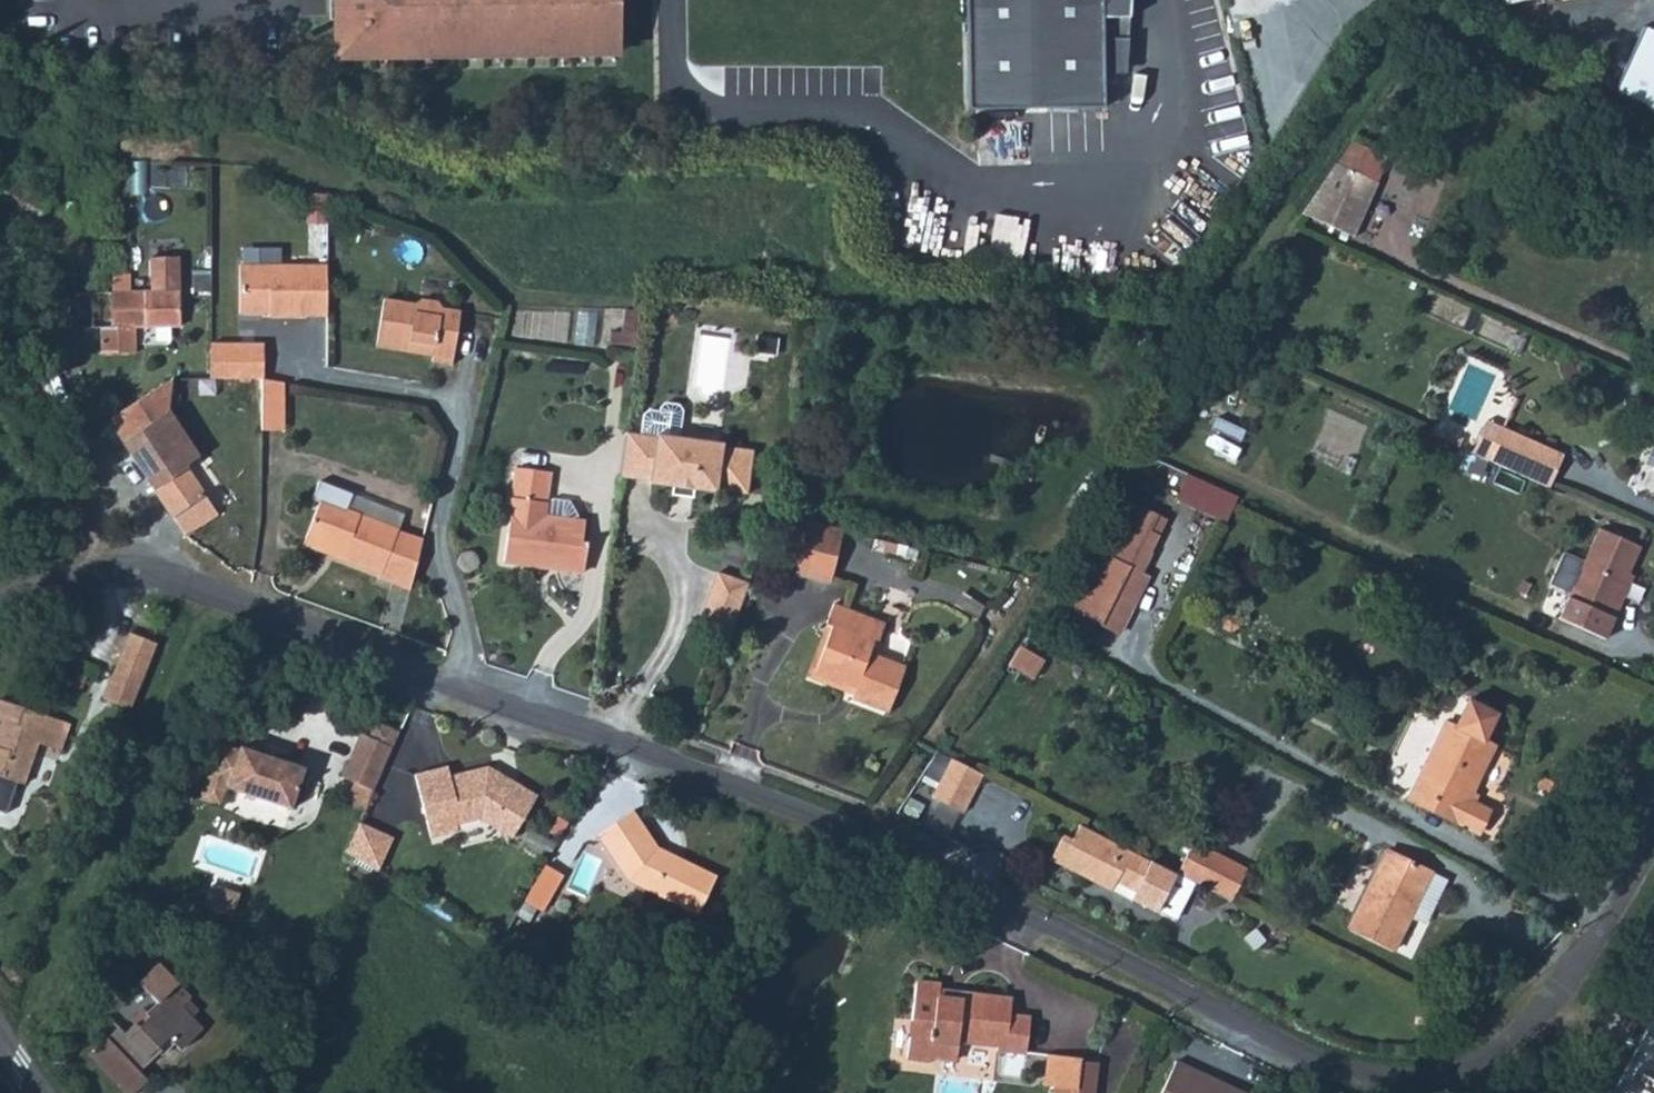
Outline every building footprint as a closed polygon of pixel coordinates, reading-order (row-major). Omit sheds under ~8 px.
[(337,56),(620,52),(619,0),(336,0),(336,8),(337,56)] [(968,110),(1035,109),(1103,107),(1103,71),(1102,41),(1126,40),(1128,0),(966,0),(968,110)] [(1615,92),(1653,109),(1653,30),(1645,26),(1615,92)] [(1102,41),(1103,71),(1124,71),(1126,40),(1102,41)] [(1325,160),(1365,178),(1375,154),(1340,139),(1325,160)] [(1325,160),(1291,211),(1320,223),(1343,233),(1366,179),(1365,178),(1325,160)] [(237,263),(238,311),(268,311),(268,314),(326,312),(325,261),(237,263)] [(112,291),(66,292),(66,327),(99,326),(112,326),(112,291)] [(122,291),(112,291),(112,326),(99,326),(99,352),(134,352),(134,327),(179,326),(179,291),(156,291),(132,291),(122,291)] [(383,299),(376,347),(433,356),(432,362),(452,365),(460,311),(442,308),(437,302),(421,299),(415,304),(383,299)] [(263,347),(210,346),(210,379),(253,379),(262,379),(263,379),(263,347)] [(172,375),(103,422),(109,431),(121,444),(130,437),(169,411),(172,375)] [(262,379),(261,405),(284,405),(284,383),(262,379)] [(261,405),(261,429),(283,430),(284,405),(261,405)] [(648,422),(646,442),(661,443),(662,441),(684,444),(686,417),(682,412),(670,410),(665,415),(664,419),(653,418),(648,422)] [(130,437),(121,444),(136,465),(145,477),(154,489),(174,520),(206,498),(187,467),(200,458),(183,432),(169,411),(130,437)] [(1219,417),(1207,445),(1237,457),(1249,430),(1219,417)] [(1488,421),(1472,454),(1550,488),(1564,455),(1488,421)] [(646,442),(631,441),(626,482),(656,485),(656,487),(690,491),(722,495),(723,493),(752,496),(757,455),(727,451),(728,449),(684,444),(662,441),(661,443),(646,442)] [(525,476),(520,531),(558,532),(593,531),(593,528),(552,524),(556,479),(525,476)] [(357,491),(324,477),(317,492),(324,495),(308,532),(345,548),(343,553),(382,570),(380,576),(410,589),(412,581),(423,538),(399,528),(350,506),(357,491)] [(406,513),(357,491),(350,506),(399,528),(406,513)] [(206,498),(174,520),(185,537),(199,528),(218,515),(206,498)] [(1117,499),(1104,525),(1138,543),(1143,533),(1135,529),(1143,513),(1142,511),(1117,499)] [(832,530),(811,524),(801,578),(837,586),(846,544),(830,540),(832,530)] [(1138,543),(1104,525),(1090,553),(1086,550),(1057,606),(1072,614),(1089,622),(1117,566),(1124,570),(1138,543)] [(830,540),(846,544),(848,533),(832,530),(830,540)] [(558,532),(520,531),(515,569),(550,573),(550,568),(561,568),(567,575),(593,578),(594,564),(596,548),(591,547),(591,543),(593,531),(558,532)] [(345,548),(308,532),(306,537),(343,553),(345,548)] [(1601,532),(1561,621),(1605,641),(1623,603),(1619,601),(1641,550),(1601,532)] [(1117,566),(1089,622),(1106,630),(1133,574),(1124,570),(1117,566)] [(720,584),(707,625),(739,632),(752,589),(723,579),(721,580),(720,584)] [(831,628),(833,629),(838,630),(823,674),(863,690),(860,696),(858,700),(869,704),(897,713),(912,670),(876,656),(881,642),(886,643),(892,628),(861,616),(840,607),(838,609),(831,628)] [(130,711),(156,645),(128,634),(102,701),(130,711)] [(1018,647),(1011,668),(1039,677),(1046,657),(1018,647)] [(1408,800),(1480,835),(1491,812),(1470,801),(1495,747),(1485,743),(1498,714),(1470,700),(1456,729),(1445,724),(1408,800)] [(19,800),(24,785),(28,770),(33,758),(54,764),(63,737),(0,719),(0,794),(19,800)] [(353,732),(338,769),(368,784),(389,730),(385,728),(365,720),(360,735),(353,732)] [(209,744),(198,783),(221,790),(233,793),(277,805),(286,808),(296,774),(298,766),(273,759),(233,748),(232,750),(209,744)] [(983,777),(953,762),(933,801),(963,816),(983,777)] [(440,767),(407,774),(415,810),(421,838),(449,832),(448,826),(473,821),(504,840),(526,804),(530,796),(481,767),(446,776),(442,776),(440,767)] [(368,784),(338,769),(336,775),(343,778),(367,787),(368,784)] [(221,790),(198,783),(193,802),(215,808),(221,790)] [(652,846),(628,810),(592,833),(623,880),(692,915),(711,877),(672,857),(670,862),(656,855),(658,850),(652,846)] [(373,827),(355,817),(343,849),(356,858),(373,827)] [(1142,856),(1081,826),(1073,842),(1065,839),(1054,860),(1106,886),(1108,882),(1120,888),(1123,883),(1139,891),(1134,900),(1160,912),(1179,873),(1154,861),(1142,856)] [(356,858),(372,869),(388,836),(373,827),(356,858)] [(1179,873),(1233,900),(1248,868),(1195,842),(1179,873)] [(1387,853),(1357,914),(1401,937),(1432,875),(1387,853)] [(204,904),(234,916),(244,894),(213,881),(204,904)] [(1401,937),(1357,914),(1349,930),(1394,952),(1401,937)] [(84,1050),(96,1061),(111,1046),(132,1065),(153,1044),(149,1040),(160,1029),(172,1041),(193,1020),(171,998),(181,988),(146,955),(127,975),(147,995),(138,1004),(134,1000),(121,1013),(125,1018),(116,1026),(101,1012),(88,1025),(98,1034),(84,1050)] [(900,1032),(899,1038),(926,1052),(946,1054),(948,1035),(987,1041),(991,1011),(1000,1012),(1001,995),(952,989),(952,996),(929,993),(930,986),(931,981),(906,978),(902,1015),(923,1019),(921,1035),(900,1032)] [(991,1011),(987,1041),(987,1044),(1015,1048),(1018,1015),(1000,1012),(991,1011)] [(1652,1015),(1616,1082),(1611,1092),(1653,1092),(1653,1011),(1652,1015)] [(902,1015),(900,1032),(921,1035),(923,1019),(902,1015)] [(926,1052),(899,1038),(897,1053),(921,1056),(921,1051),(926,1052)] [(111,1046),(96,1061),(125,1090),(141,1074),(132,1065),(111,1046)] [(1035,1050),(1033,1079),(1065,1083),(1068,1053),(1035,1050)] [(1216,1087),(1214,1091),(1205,1086),(1207,1083),(1170,1064),(1155,1092),(1227,1092),(1216,1087)] [(1216,1087),(1207,1083),(1205,1086),(1214,1091),(1216,1087)]
